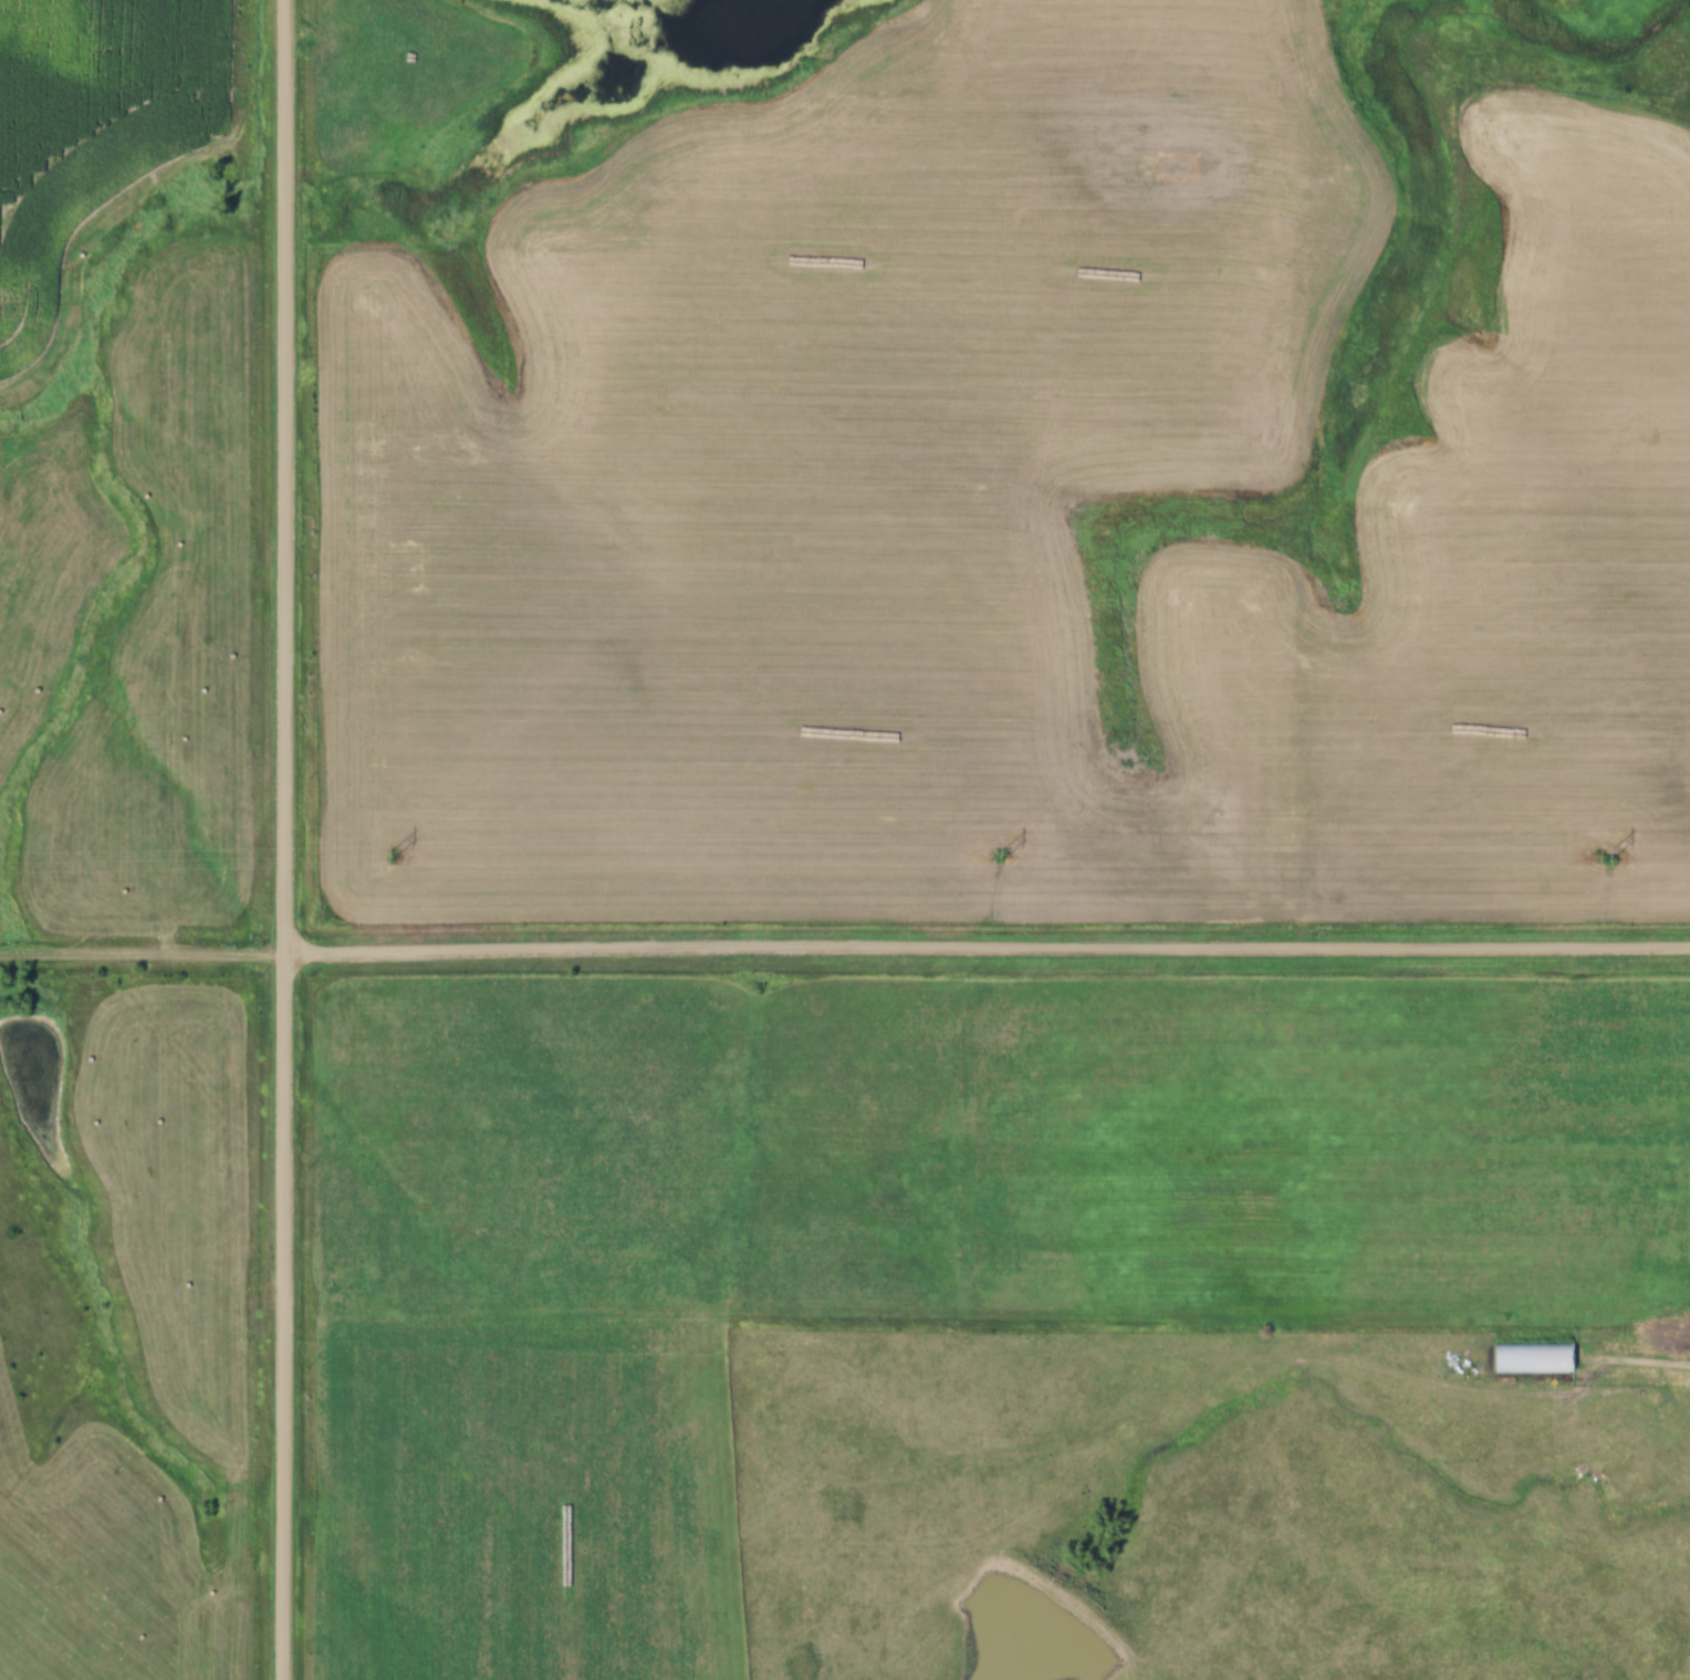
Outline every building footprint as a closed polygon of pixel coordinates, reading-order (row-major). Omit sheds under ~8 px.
[(1571,1341),(1493,1342),(1493,1371),(1571,1371),(1571,1341)]
